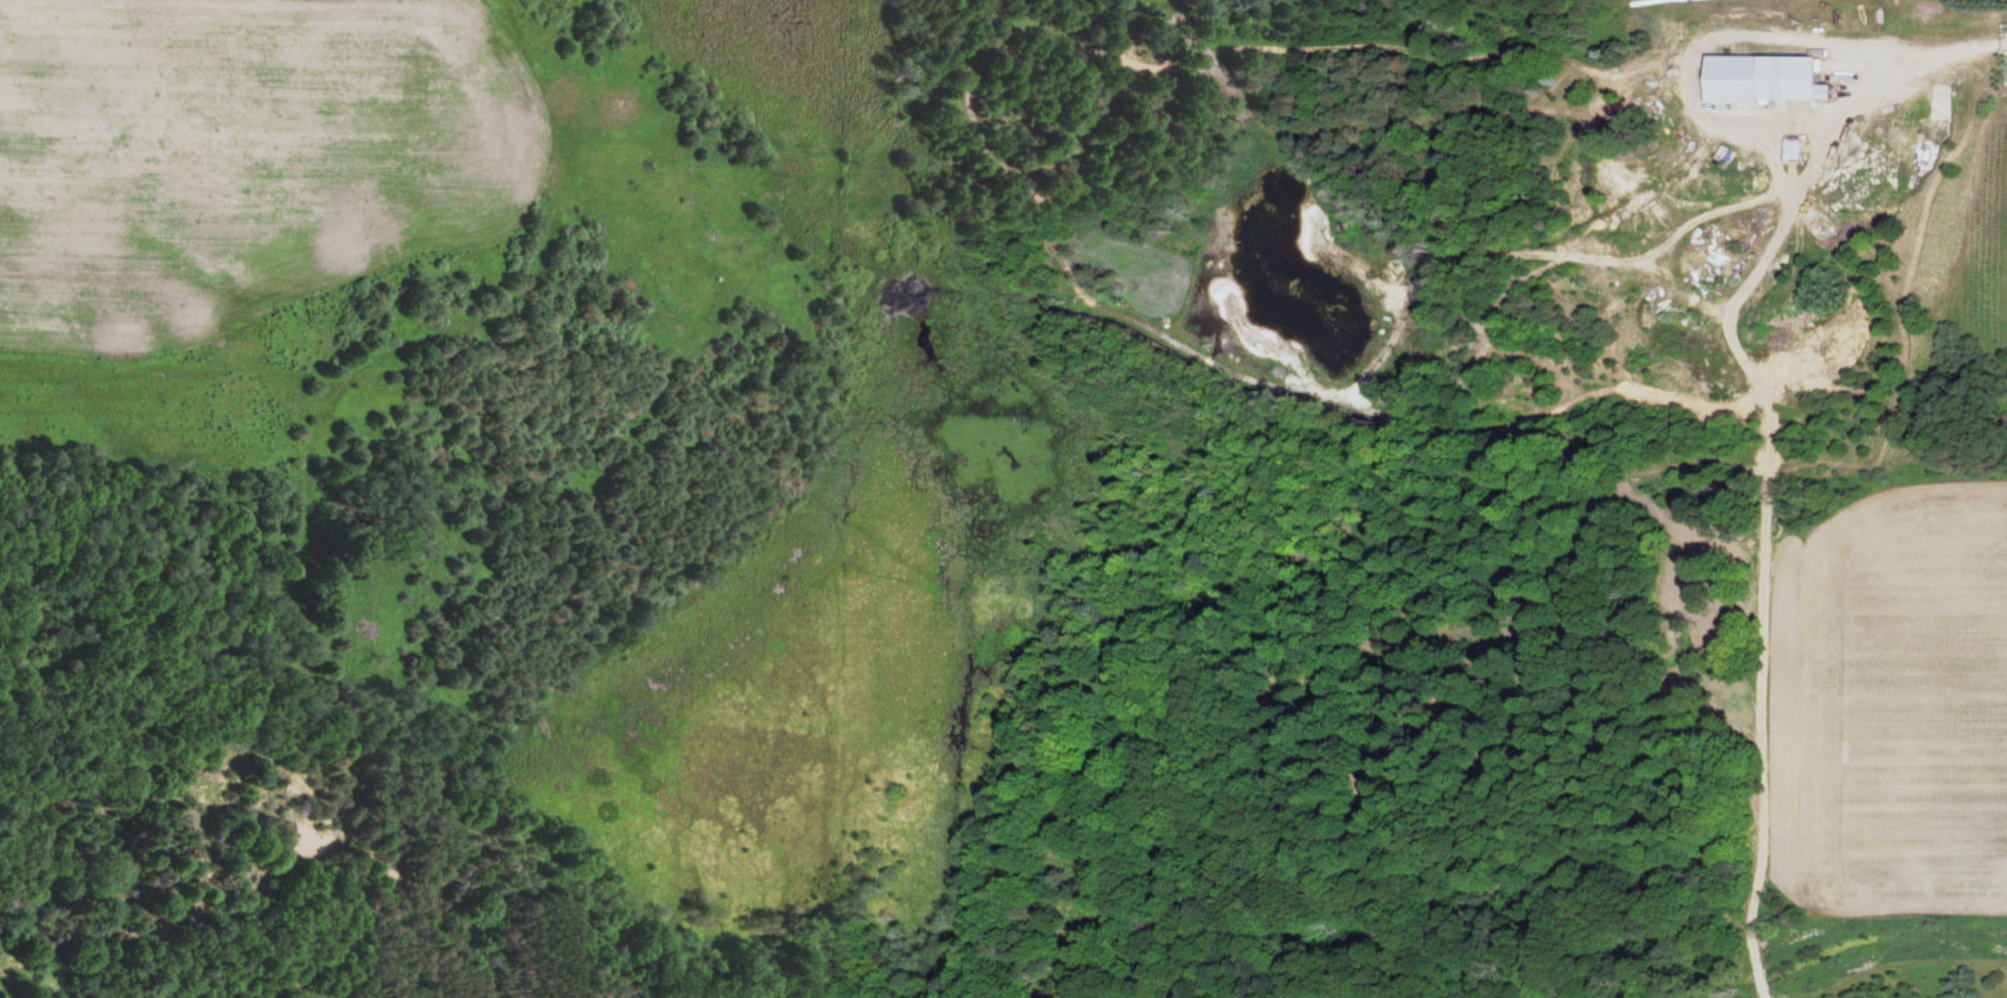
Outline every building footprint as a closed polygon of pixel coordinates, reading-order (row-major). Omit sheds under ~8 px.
[(1808,101),(1808,56),(1751,56),(1751,101),(1808,101)]
